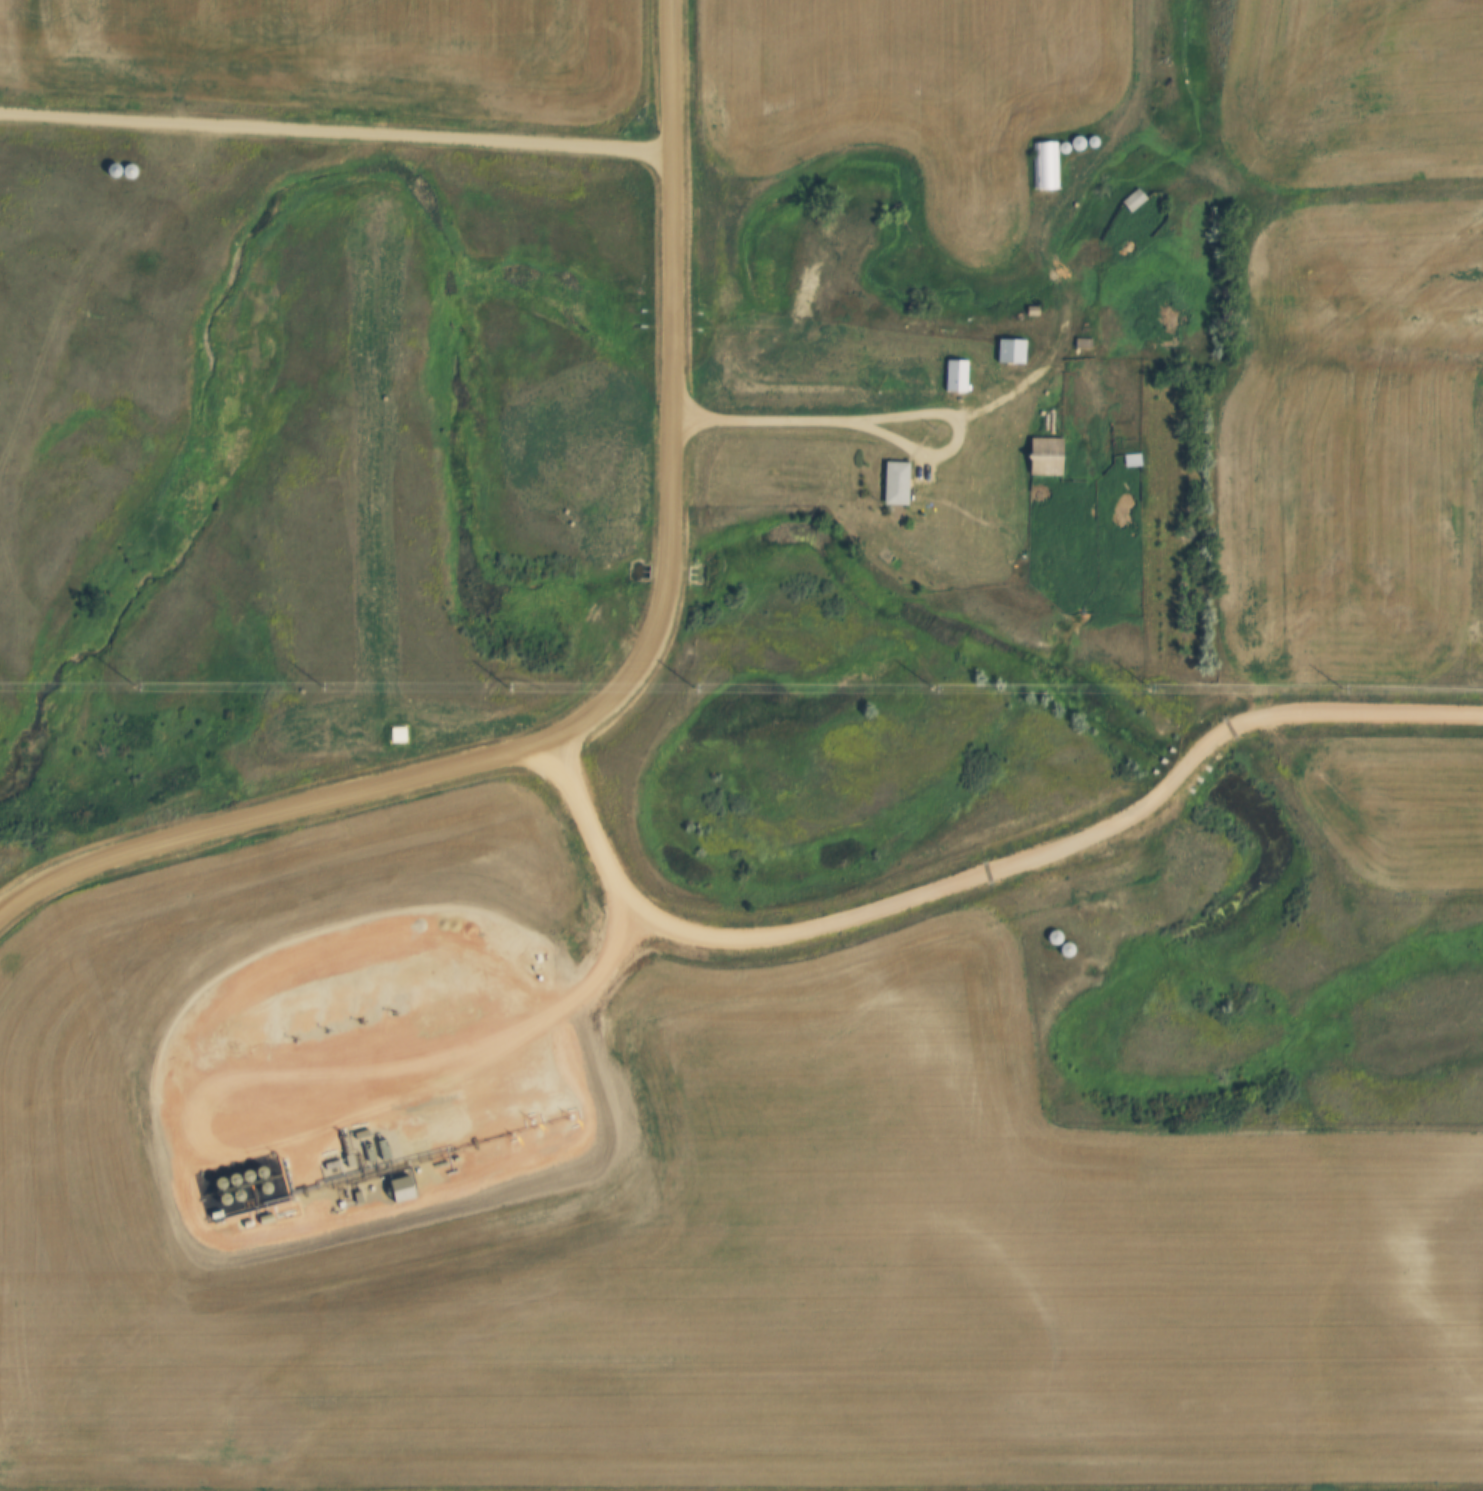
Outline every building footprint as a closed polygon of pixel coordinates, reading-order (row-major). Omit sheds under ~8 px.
[(1056,188),(1056,142),(1031,142),(1031,188),(1056,188)] [(1143,198),(1133,188),(1118,203),(1128,213),(1143,198)] [(994,363),(1020,363),(1020,339),(994,339),(994,363)] [(965,392),(965,360),(943,360),(943,392),(965,392)] [(1057,437),(1025,437),(1025,474),(1057,475),(1057,437)] [(1137,455),(1121,455),(1121,467),(1137,467),(1137,455)] [(880,462),(880,506),(904,506),(904,462),(880,462)] [(1045,943),(1056,943),(1056,929),(1044,930),(1045,943)] [(1065,955),(1069,943),(1059,940),(1055,952),(1065,955)]
